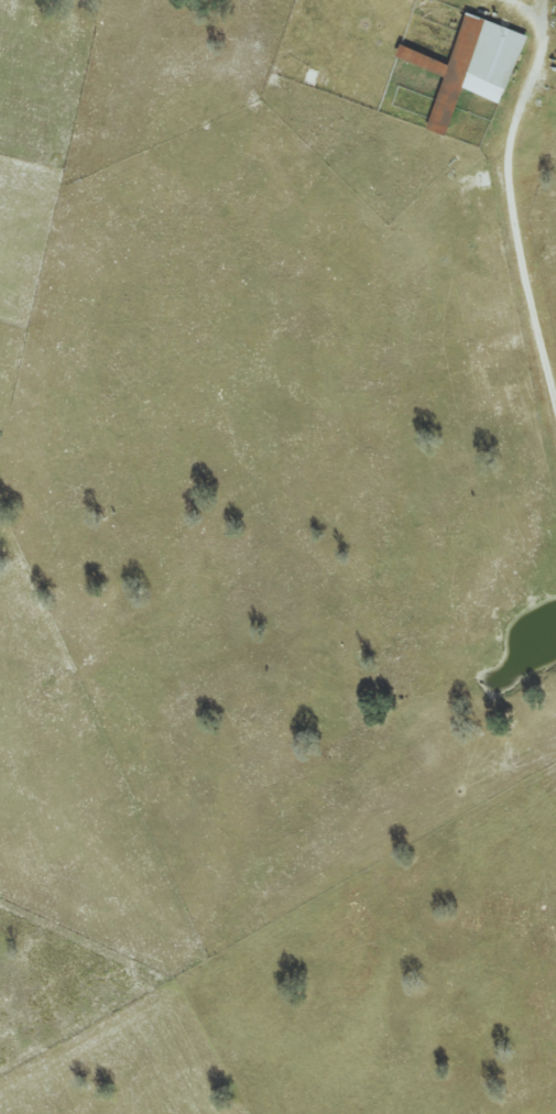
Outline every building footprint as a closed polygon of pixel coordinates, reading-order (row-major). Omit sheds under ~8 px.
[(527,33),(467,13),(451,63),(401,46),(397,59),(446,75),(428,129),(448,136),(463,89),(504,103),(527,33)]
